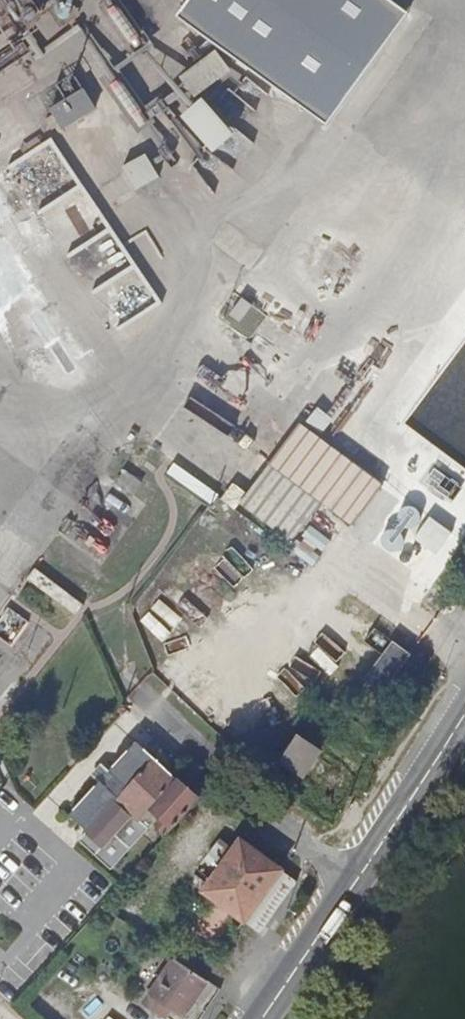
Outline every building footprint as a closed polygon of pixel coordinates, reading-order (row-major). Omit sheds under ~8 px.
[(259,78),(292,34),(247,0),(175,0),(168,9),(259,78)] [(200,94),(233,69),(219,50),(186,74),(200,94)] [(204,96),(183,115),(216,151),(237,131),(204,96)] [(240,322),(252,305),(241,298),(229,315),(240,322)] [(352,525),(383,484),(299,422),(269,462),(322,502),(352,525)] [(322,502),(269,462),(246,493),(239,503),(292,543),(322,502)] [(217,495),(174,463),(167,472),(210,504),(217,495)] [(222,499),(235,509),(239,503),(246,493),(233,484),(222,499)] [(364,680),(383,693),(410,654),(373,628),(363,642),(381,655),(364,680)] [(303,780),(322,751),(296,734),(277,762),(303,780)] [(124,788),(152,757),(134,741),(106,772),(124,788)] [(147,809),(175,778),(152,757),(124,788),(115,798),(85,831),(77,840),(110,871),(147,829),(137,820),(147,809)] [(115,798),(124,788),(106,772),(99,766),(91,774),(98,781),(115,798)] [(175,778),(147,809),(157,818),(152,824),(165,836),(198,799),(175,778)] [(85,831),(115,798),(98,781),(67,815),(85,831)] [(205,890),(245,919),(274,877),(273,865),(241,843),(205,890)] [(204,965),(240,920),(219,904),(183,949),(204,965)] [(206,982),(174,959),(142,1004),(163,1018),(169,1010),(180,1018),(206,982)]
